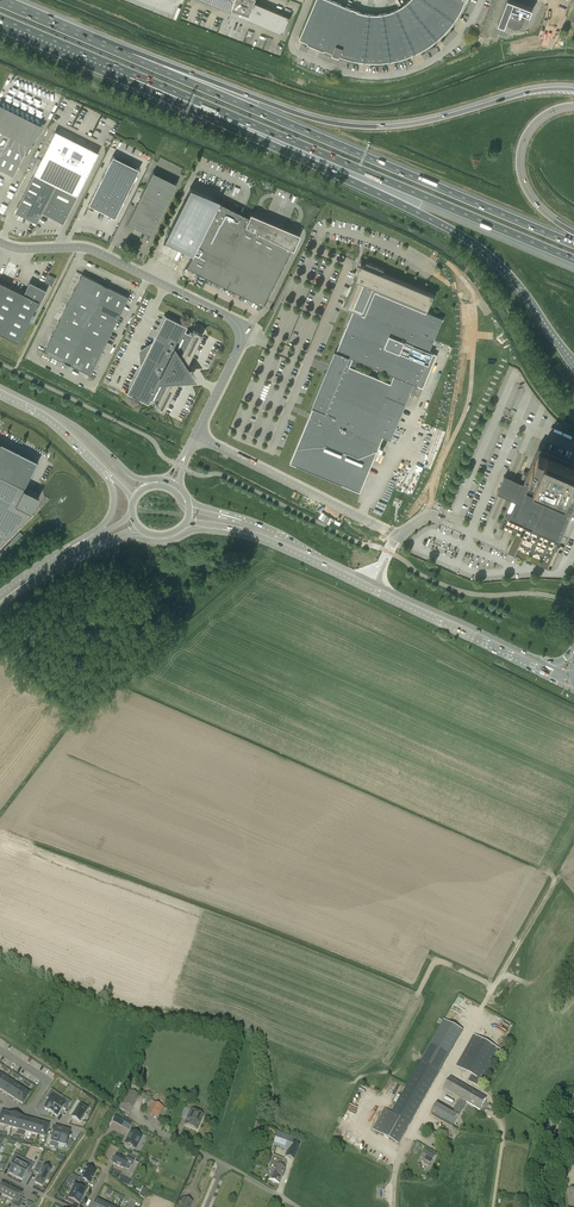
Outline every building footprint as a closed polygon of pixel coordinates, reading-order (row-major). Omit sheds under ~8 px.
[(254,2),(255,0),(207,0),(234,11),(233,12),(235,13),(236,12),(238,7),(241,8),(245,9),(243,15),(242,16),(244,16),(283,32),(289,17),(290,18),(290,17),(254,2)] [(421,49),(427,45),(435,39),(442,33),(448,27),(453,21),(458,14),(463,4),(464,0),(409,0),(408,1),(403,5),(397,9),(394,10),(390,12),(384,13),(377,14),(370,14),(363,12),(357,11),(358,10),(352,8),(351,8),(346,6),(332,0),(316,0),(300,38),(308,42),(308,43),(324,50),(325,49),(333,52),(332,54),(340,56),(340,54),(344,55),(353,58),(360,59),(363,60),(372,60),(382,60),(392,59),(401,57),(410,54),(419,50),(421,49)] [(508,18),(508,20),(509,21),(510,22),(511,23),(512,24),(513,25),(515,25),(516,25),(518,25),(519,25),(520,24),(522,23),(523,22),(524,21),(524,20),(525,18),(525,17),(525,16),(524,14),(524,13),(522,11),(523,11),(530,14),(532,7),(515,0),(506,0),(498,22),(505,24),(507,18),(508,18)] [(13,176),(38,126),(0,108),(0,130),(9,134),(7,139),(0,153),(0,170),(13,176)] [(77,195),(98,152),(55,131),(33,174),(77,195)] [(89,204),(115,217),(139,169),(113,156),(89,204)] [(176,184),(153,172),(127,223),(151,235),(176,184)] [(76,196),(35,175),(15,215),(33,225),(45,204),(67,217),(76,196)] [(189,188),(163,239),(164,240),(193,253),(187,266),(262,304),(290,248),(292,245),(293,242),(296,243),(300,234),(250,213),(249,216),(219,202),(189,188)] [(309,419),(290,463),(360,492),(383,436),(391,440),(415,384),(418,385),(422,375),(428,377),(433,365),(429,364),(434,353),(430,351),(434,340),(443,318),(427,311),(428,309),(434,295),(382,273),(384,269),(367,262),(365,266),(364,265),(360,273),(358,272),(358,279),(359,280),(348,308),(354,310),(352,314),(331,365),(327,374),(311,413),(309,419)] [(90,375),(129,297),(82,274),(43,351),(90,375)] [(52,285),(56,278),(49,275),(45,282),(52,285)] [(18,342),(28,321),(35,307),(37,308),(46,290),(46,291),(30,283),(25,294),(0,281),(0,333),(18,342)] [(127,391),(127,393),(148,404),(151,399),(156,402),(154,406),(163,411),(165,406),(177,384),(177,382),(178,383),(180,379),(180,377),(183,377),(191,377),(186,370),(185,368),(188,363),(187,362),(188,362),(200,338),(202,333),(194,328),(191,334),(185,331),(185,330),(187,326),(165,316),(158,330),(149,349),(143,352),(142,352),(141,352),(146,354),(144,359),(127,391)] [(17,528),(34,511),(33,510),(32,511),(31,511),(39,496),(24,488),(24,487),(25,487),(25,486),(28,481),(34,468),(37,462),(0,443),(0,544),(17,528)] [(500,527),(507,529),(509,530),(512,532),(515,533),(517,534),(511,548),(516,550),(514,555),(520,558),(520,557),(524,559),(548,569),(551,562),(554,555),(556,550),(557,551),(563,537),(573,511),(573,459),(548,448),(547,448),(543,446),(539,444),(533,458),(527,471),(524,470),(520,480),(516,490),(513,498),(512,498),(512,499),(512,500),(511,502),(501,525),(500,527)] [(516,490),(520,480),(514,478),(514,477),(511,476),(508,475),(505,474),(501,484),(497,491),(500,492),(501,493),(504,494),(513,498),(516,490)] [(398,1144),(410,1123),(463,1030),(444,1019),(407,1085),(391,1113),(384,1108),(372,1129),(398,1144)] [(480,1088),(501,1050),(473,1034),(456,1066),(457,1067),(471,1075),(468,1081),(480,1088)] [(480,1110),(486,1098),(450,1078),(443,1089),(460,1099),(453,1111),(437,1102),(430,1115),(452,1127),(466,1102),(480,1110)] [(12,1083),(6,1079),(0,1088),(0,1089),(5,1093),(12,1083)] [(11,1097),(17,1087),(12,1083),(5,1093),(11,1097)] [(119,1108),(130,1114),(138,1095),(137,1095),(140,1089),(131,1085),(129,1091),(127,1090),(119,1107),(119,1108)] [(17,1100),(23,1090),(17,1087),(11,1097),(17,1100)] [(44,1108),(51,1112),(59,1099),(53,1095),(55,1092),(51,1089),(46,1097),(50,1100),(44,1108)] [(23,1104),(29,1094),(23,1090),(17,1100),(23,1104)] [(59,1099),(51,1112),(57,1117),(63,1108),(66,1110),(71,1102),(68,1100),(66,1103),(59,1099)] [(158,1118),(163,1107),(153,1102),(154,1101),(148,1099),(145,1106),(146,1106),(144,1112),(158,1118)] [(71,1118),(79,1123),(81,1119),(83,1120),(86,1115),(84,1114),(87,1110),(79,1105),(81,1103),(76,1100),(71,1109),(75,1112),(71,1118)] [(197,1130),(203,1115),(191,1109),(184,1124),(197,1130)] [(9,1114),(2,1112),(0,1118),(0,1124),(5,1126),(9,1114)] [(12,1128),(15,1116),(9,1114),(5,1126),(12,1128)] [(18,1129),(22,1118),(15,1116),(12,1128),(18,1129)] [(118,1124),(126,1127),(129,1121),(122,1117),(118,1124)] [(28,1120),(22,1118),(18,1129),(25,1131),(28,1120)] [(31,1133),(35,1122),(28,1120),(25,1131),(31,1133)] [(38,1135),(41,1124),(35,1122),(31,1133),(38,1135)] [(45,1137),(48,1126),(41,1124),(38,1135),(45,1137)] [(62,1130),(55,1127),(53,1135),(48,1134),(46,1143),(50,1144),(51,1141),(58,1143),(62,1130)] [(139,1134),(129,1129),(123,1142),(131,1146),(133,1139),(136,1141),(139,1134)] [(70,1132),(62,1130),(58,1143),(66,1145),(65,1146),(69,1148),(71,1141),(67,1140),(70,1132)] [(287,1151),(292,1139),(288,1137),(289,1136),(281,1133),(282,1133),(278,1131),(272,1145),(276,1147),(287,1151)] [(292,1139),(287,1151),(285,1156),(294,1159),(300,1145),(299,1145),(300,1142),(292,1139)] [(429,1166),(436,1154),(430,1150),(429,1152),(426,1150),(419,1160),(429,1166)] [(8,1173),(15,1177),(23,1162),(16,1159),(18,1156),(14,1154),(10,1163),(13,1164),(8,1173)] [(126,1159),(117,1154),(113,1162),(124,1168),(126,1164),(128,1164),(132,1165),(135,1159),(128,1155),(126,1159)] [(273,1155),(268,1168),(272,1170),(279,1173),(279,1174),(282,1175),(285,1168),(280,1166),(283,1159),(273,1155)] [(43,1163),(39,1161),(33,1172),(39,1175),(35,1183),(42,1186),(50,1170),(41,1166),(43,1163)] [(23,1162),(15,1177),(22,1180),(27,1171),(30,1173),(34,1164),(31,1163),(29,1166),(23,1162)] [(84,1180),(89,1183),(95,1171),(85,1166),(80,1177),(78,1180),(78,1181),(82,1183),(84,1180)] [(279,1173),(272,1170),(268,1179),(279,1184),(282,1175),(279,1174),(279,1173)] [(75,1186),(71,1192),(83,1197),(86,1191),(80,1188),(81,1185),(74,1181),(73,1185),(75,1186)] [(11,1189),(2,1185),(0,1188),(0,1199),(2,1195),(7,1197),(11,1189)] [(23,1201),(18,1199),(21,1194),(11,1189),(7,1197),(12,1200),(10,1204),(15,1206),(20,1206),(23,1201)] [(79,1204),(83,1197),(71,1192),(68,1198),(66,1197),(65,1201),(71,1204),(73,1201),(79,1204)] [(184,1198),(180,1206),(190,1206),(193,1202),(184,1198)]
